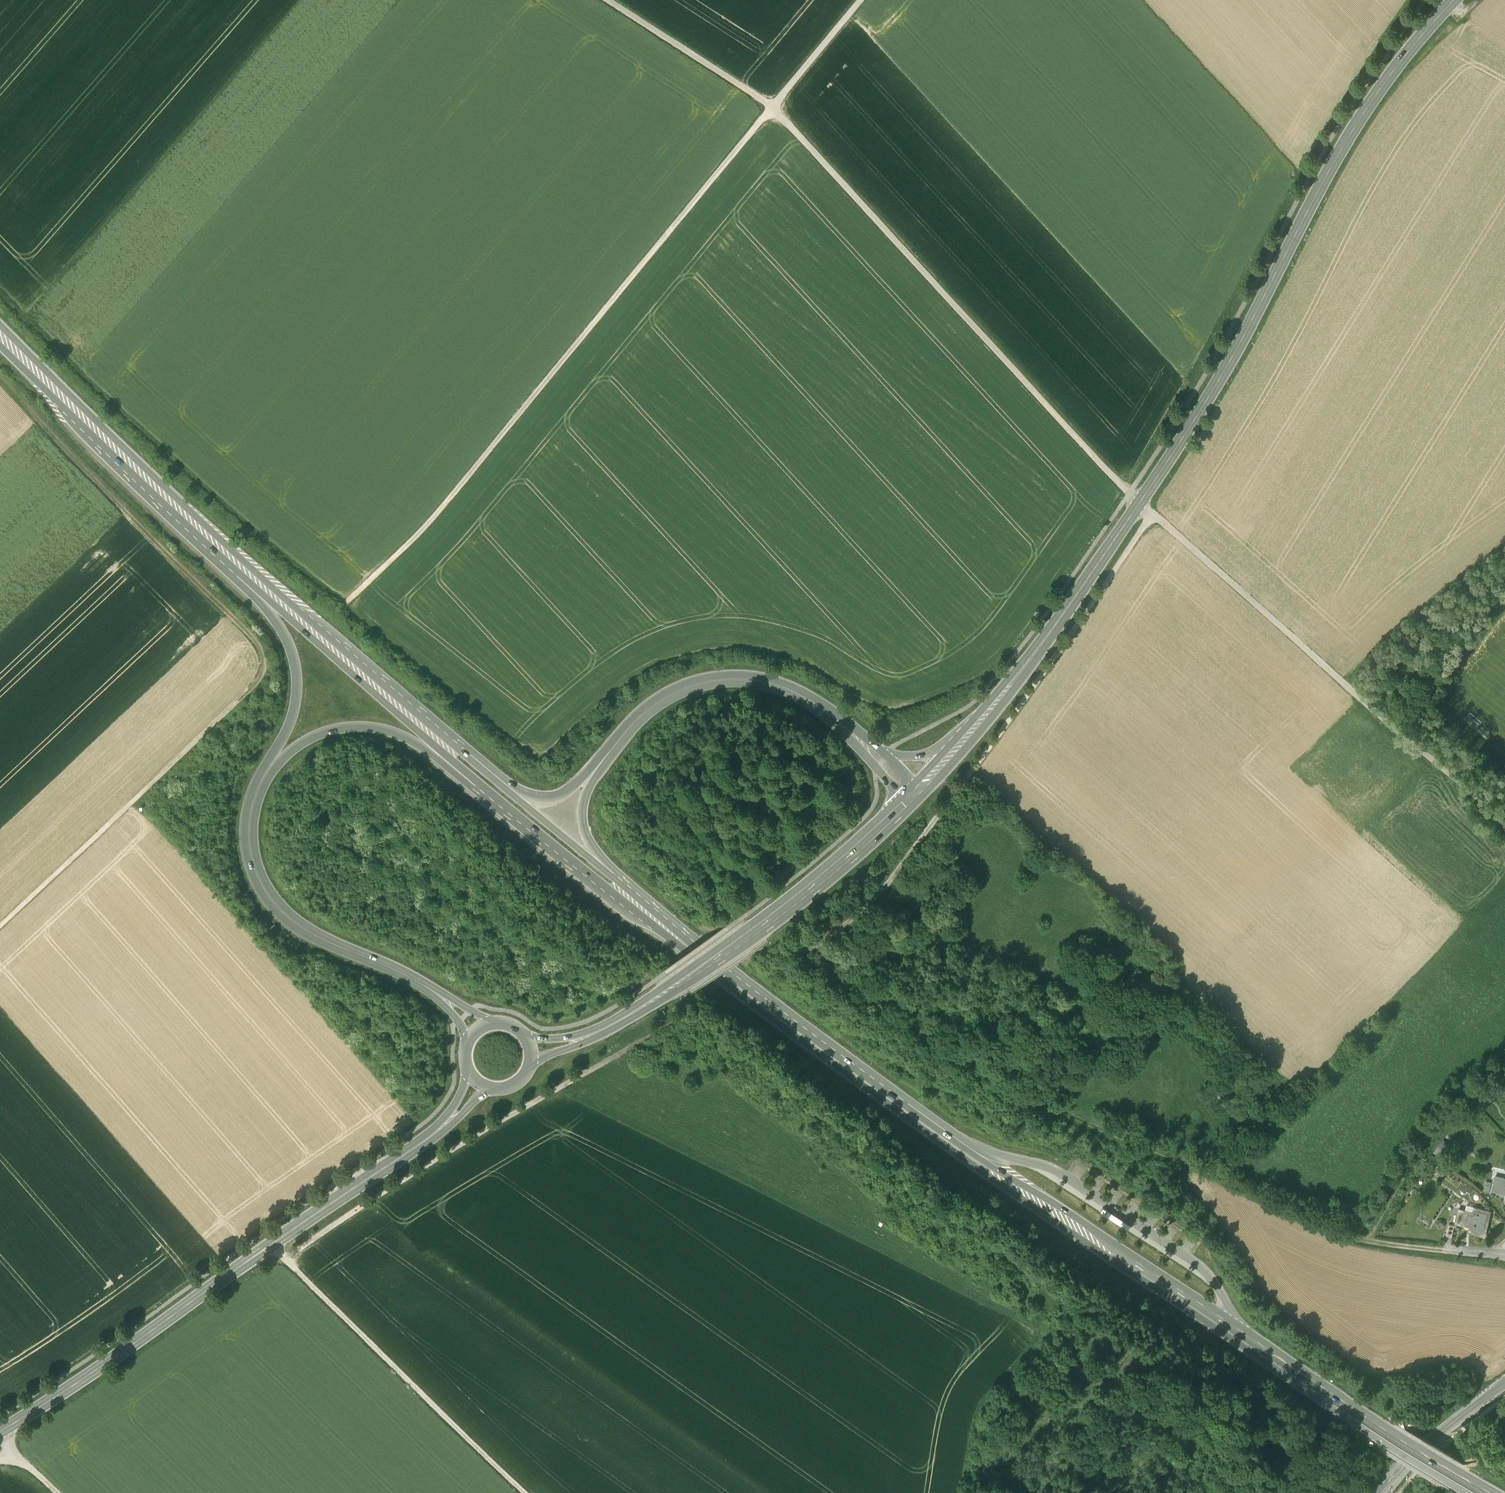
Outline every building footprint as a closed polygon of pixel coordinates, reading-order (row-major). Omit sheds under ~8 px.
[(1473,1103),(1481,1112),(1489,1103),(1482,1095),(1473,1103)] [(1439,1148),(1444,1151),(1448,1144),(1443,1141),(1439,1148)] [(1504,1178),(1495,1177),(1492,1190),(1501,1192),(1501,1189),(1503,1181),(1504,1178)] [(1473,1189),(1466,1185),(1461,1192),(1469,1196),(1473,1189)] [(1490,1211),(1474,1207),(1472,1215),(1467,1214),(1465,1222),(1471,1223),(1469,1231),(1485,1235),(1490,1211)] [(1467,1211),(1458,1209),(1455,1223),(1464,1225),(1465,1222),(1467,1214),(1467,1211)] [(1449,1224),(1446,1235),(1452,1236),(1454,1225),(1449,1224)]
